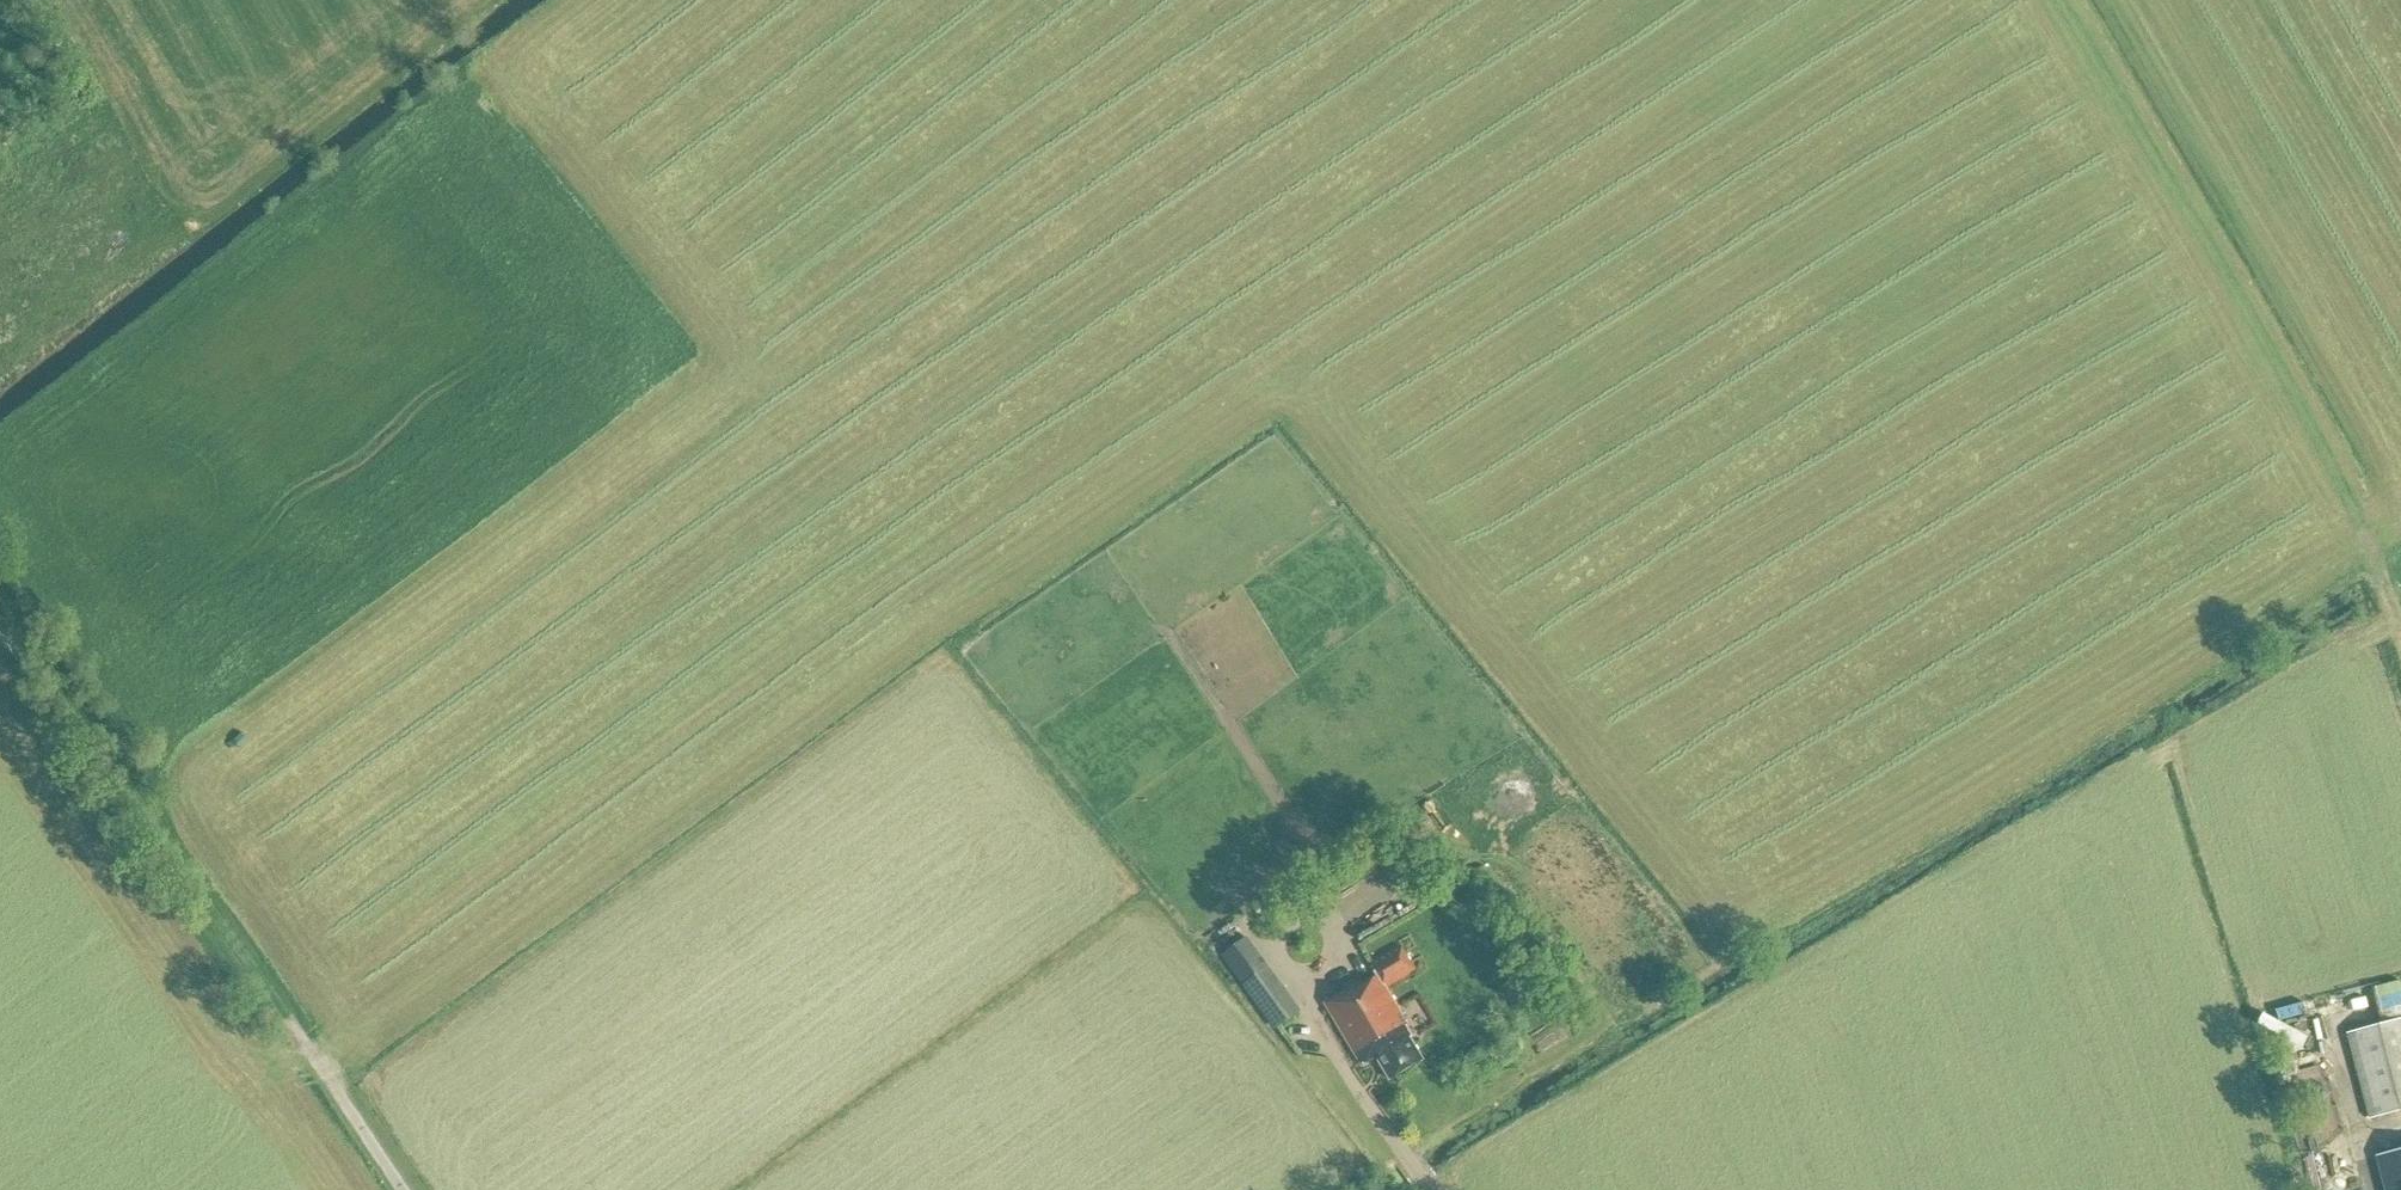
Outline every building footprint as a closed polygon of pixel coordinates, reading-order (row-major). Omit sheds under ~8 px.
[(1384,987),(1416,969),(1402,945),(1370,964),(1378,977),(1364,985),(1362,982),(1326,1003),(1362,1065),(1377,1056),(1390,1079),(1422,1060),(1413,1046),(1415,1045),(1404,1027),(1407,1026),(1384,987)] [(1276,1028),(1301,1011),(1269,966),(1244,984),(1276,1028)] [(2263,1011),(2257,1023),(2305,1044),(2310,1032),(2263,1011)] [(2400,1111),(2400,1019),(2347,1033),(2370,1119),(2400,1111)] [(2377,1156),(2386,1189),(2400,1189),(2400,1150),(2377,1156)]
